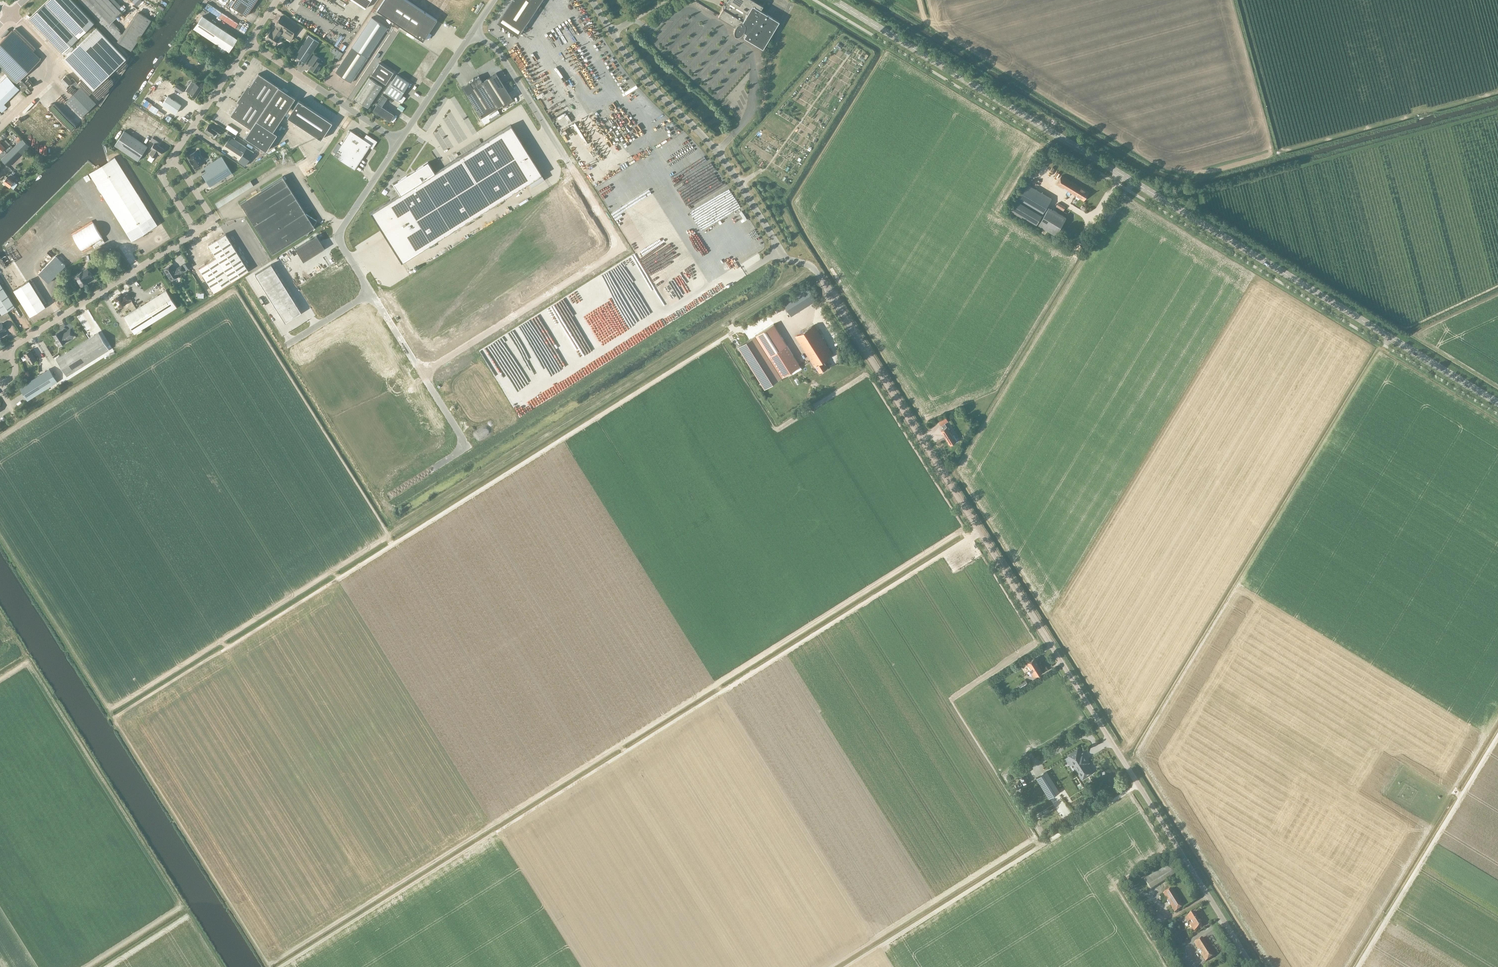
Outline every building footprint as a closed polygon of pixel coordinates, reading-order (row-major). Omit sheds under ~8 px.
[(92,24),(94,22),(73,0),(48,0),(29,18),(62,53),(63,52),(66,55),(63,58),(93,89),(98,84),(126,58),(96,27),(96,28),(92,24)] [(115,0),(79,0),(98,21),(117,41),(122,34),(119,30),(120,29),(112,20),(124,8),(121,5),(121,6),(115,0)] [(256,0),(235,0),(231,6),(246,16),(256,0)] [(359,20),(328,0),(300,0),(291,14),(341,47),(359,20)] [(365,9),(371,0),(352,0),(365,9)] [(376,10),(423,41),(450,0),(383,0),(376,10)] [(497,22),(518,36),(542,0),(512,0),(497,22)] [(758,4),(752,0),(728,0),(723,9),(723,8),(718,17),(735,27),(734,27),(734,28),(733,29),(733,30),(732,31),(732,32),(733,32),(733,33),(733,34),(734,35),(735,36),(736,36),(737,36),(738,36),(739,36),(740,35),(741,34),(742,33),(743,32),(745,33),(743,37),(762,49),(779,21),(760,10),(763,6),(759,3),(758,4)] [(238,22),(208,2),(205,8),(217,15),(215,18),(219,21),(221,19),(234,27),(238,22)] [(122,34),(117,41),(131,50),(151,20),(137,11),(122,34)] [(557,22),(565,17),(563,13),(555,19),(557,22)] [(203,16),(194,28),(222,47),(220,50),(224,53),(226,50),(227,50),(235,37),(203,16)] [(293,37),(299,28),(280,16),(275,25),(276,26),(272,33),(270,32),(265,39),(275,45),(279,38),(278,37),(283,30),(293,37)] [(371,17),(335,72),(351,82),(387,28),(371,17)] [(247,28),(242,25),(239,29),(243,33),(247,28)] [(16,83),(15,83),(23,91),(28,86),(20,79),(40,59),(12,30),(0,42),(0,67),(16,83)] [(295,56),(305,63),(319,42),(309,35),(295,56)] [(739,45),(751,51),(754,44),(742,39),(739,45)] [(312,64),(310,68),(316,73),(322,64),(318,62),(320,59),(314,55),(309,62),(312,64)] [(372,74),(371,74),(385,84),(393,72),(379,63),(372,74)] [(245,137),(266,151),(277,134),(273,131),(287,110),(290,112),(293,108),(289,106),(295,98),(258,73),(230,115),(250,129),(245,137)] [(481,118),(497,107),(512,98),(496,73),(482,81),(478,76),(474,78),(473,78),(473,79),(469,82),(461,87),(481,118)] [(397,74),(385,92),(402,103),(406,97),(401,94),(409,83),(397,74)] [(78,89),(81,87),(72,78),(70,80),(66,75),(61,80),(67,86),(70,83),(74,88),(75,86),(78,89)] [(0,83),(0,110),(2,112),(7,107),(4,104),(19,89),(7,76),(2,81),(0,83)] [(369,78),(355,98),(368,107),(381,86),(369,78)] [(202,88),(195,83),(191,81),(188,86),(191,88),(188,93),(195,97),(202,88)] [(176,84),(174,88),(181,93),(183,90),(179,87),(180,86),(176,84)] [(389,121),(394,114),(381,106),(387,97),(383,94),(372,110),(389,121)] [(168,95),(162,104),(175,113),(181,104),(168,95)] [(321,139),(332,122),(298,100),(293,108),(290,112),(287,117),(321,139)] [(149,102),(146,107),(155,113),(158,108),(149,102)] [(208,125),(204,131),(213,136),(215,132),(219,135),(222,131),(213,125),(212,127),(208,125)] [(400,194),(370,213),(401,262),(529,183),(531,187),(544,179),(541,175),(542,175),(511,125),(434,173),(428,162),(393,183),(400,194)] [(350,130),(333,155),(354,169),(369,146),(372,148),(376,141),(366,135),(363,139),(350,130)] [(124,131),(114,145),(138,161),(147,146),(124,131)] [(254,152),(230,137),(225,145),(241,156),(238,161),(245,166),(254,152)] [(13,147),(8,152),(1,159),(8,167),(29,146),(22,138),(13,147)] [(152,149),(149,154),(155,158),(158,153),(160,154),(163,149),(157,144),(158,142),(152,138),(150,140),(154,143),(151,148),(152,149)] [(197,150),(188,156),(195,168),(204,162),(197,150)] [(157,224),(115,156),(89,172),(132,240),(157,224)] [(210,186),(231,172),(221,156),(204,167),(206,172),(202,174),(210,186)] [(12,180),(15,176),(11,173),(8,177),(7,176),(7,177),(5,176),(4,178),(5,179),(3,182),(4,182),(3,183),(5,185),(6,184),(10,187),(14,181),(12,180)] [(1083,200),(1089,192),(1061,175),(1056,184),(1083,200)] [(282,176),(240,203),(272,254),(302,235),(304,233),(307,235),(316,220),(306,214),(282,176)] [(639,186),(642,192),(649,188),(645,182),(639,186)] [(1011,211),(1000,229),(1044,255),(1055,237),(1042,229),(1043,227),(1056,235),(1066,217),(1049,207),(1044,216),(1042,215),(1052,198),(1027,184),(1012,209),(1023,215),(1022,217),(1011,211)] [(1065,207),(1058,202),(1055,207),(1062,211),(1065,207)] [(248,270),(241,259),(225,233),(208,244),(216,257),(199,268),(213,291),(248,270)] [(303,261),(325,248),(316,235),(295,249),(303,261)] [(746,247),(750,256),(755,253),(751,245),(746,247)] [(171,264),(164,269),(171,280),(173,279),(174,279),(176,278),(176,277),(178,275),(177,275),(185,270),(182,265),(174,270),(171,264)] [(271,264),(255,273),(284,321),(300,311),(271,264)] [(336,266),(324,273),(331,283),(342,276),(336,266)] [(75,276),(81,286),(88,282),(86,279),(91,275),(87,269),(82,272),(75,276)] [(324,273),(313,280),(320,290),(331,283),(324,273)] [(45,306),(29,280),(13,290),(30,316),(45,306)] [(313,280),(300,288),(307,298),(320,290),(313,280)] [(2,314),(15,306),(0,283),(0,312),(2,314)] [(783,302),(791,315),(817,299),(808,286),(783,302)] [(145,303),(155,320),(177,307),(166,289),(145,303)] [(116,296),(116,297),(114,298),(120,307),(126,303),(125,302),(130,299),(127,294),(122,297),(120,294),(119,295),(118,295),(116,296)] [(143,328),(155,320),(145,303),(132,311),(143,328)] [(134,333),(143,328),(132,311),(123,316),(134,333)] [(800,366),(787,345),(773,324),(756,335),(769,356),(782,377),(800,366)] [(814,325),(795,336),(815,367),(816,366),(820,372),(828,367),(823,360),(832,354),(814,325)] [(73,335),(70,330),(61,335),(60,333),(54,337),(59,345),(65,341),(65,340),(73,335)] [(98,332),(56,359),(66,376),(109,349),(98,332)] [(756,335),(739,346),(765,388),(782,377),(756,335)] [(29,364),(36,359),(30,350),(23,354),(29,364)] [(49,369),(32,379),(40,392),(57,381),(49,369)] [(27,400),(40,392),(32,379),(19,387),(27,400)] [(946,437),(952,434),(953,433),(951,430),(950,431),(947,427),(945,423),(948,421),(946,417),(939,421),(941,425),(944,428),(941,430),(946,437)] [(952,434),(946,437),(950,445),(956,441),(952,434)] [(1030,670),(1038,665),(1034,658),(1026,664),(1030,670)] [(1016,673),(1023,668),(1020,663),(1013,668),(1016,673)] [(1031,673),(1032,673),(1034,677),(1042,672),(1038,665),(1030,670),(1029,671),(1031,673)] [(1021,689),(1028,685),(1026,680),(1018,684),(1021,689)] [(1081,776),(1084,774),(1085,775),(1086,775),(1087,775),(1088,774),(1088,773),(1088,772),(1090,770),(1086,763),(1088,762),(1083,753),(1080,754),(1077,749),(1068,755),(1081,776)] [(1024,769),(1017,773),(1021,782),(1028,779),(1024,769)] [(1036,777),(1049,798),(1059,791),(1046,771),(1036,777)] [(1169,863),(1144,880),(1150,890),(1176,874),(1169,863)] [(1171,888),(1163,894),(1175,912),(1183,907),(1171,888)] [(1151,907),(1146,910),(1152,918),(1156,915),(1151,907)] [(1193,912),(1185,918),(1188,922),(1190,920),(1192,923),(1190,924),(1194,931),(1202,926),(1193,912)] [(1202,937),(1194,943),(1206,961),(1214,956),(1202,937)] [(1179,961),(1183,966),(1189,966),(1184,958),(1179,961)]
